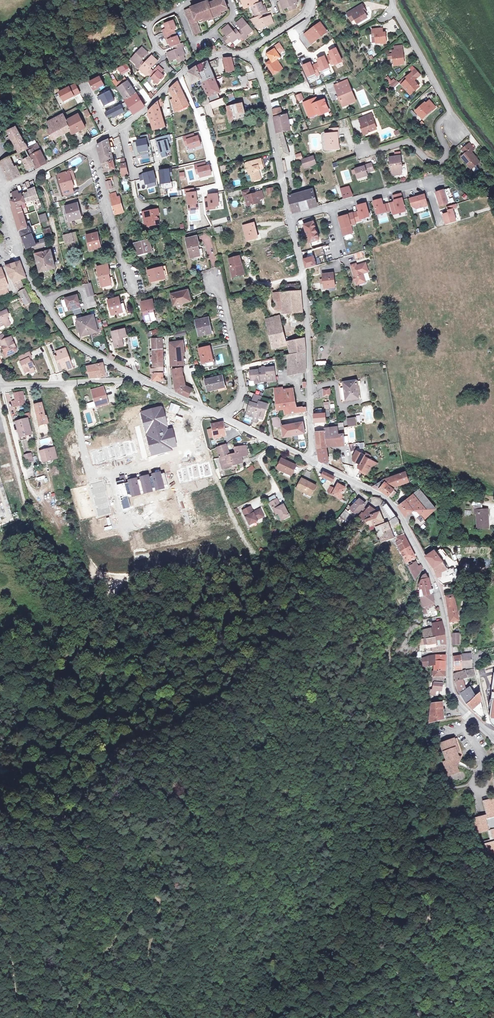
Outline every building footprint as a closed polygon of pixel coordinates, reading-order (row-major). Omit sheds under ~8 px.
[(191,9),(197,22),(199,21),(203,20),(204,22),(208,21),(218,17),(222,16),(221,14),(225,12),(228,11),(224,0),(216,0),(215,0),(210,2),(209,0),(206,2),(206,4),(191,9)] [(244,10),(251,7),(259,4),(258,0),(241,0),(244,10)] [(279,2),(282,10),(288,8),(289,11),(296,9),(295,6),(297,5),(295,0),(284,0),(279,2)] [(261,3),(259,4),(251,7),(255,18),(259,17),(262,16),(267,14),(266,10),(264,11),(263,7),(261,3)] [(362,5),(347,14),(352,21),(355,19),(358,24),(368,17),(366,14),(363,10),(365,9),(362,5)] [(191,9),(185,12),(193,36),(201,34),(191,9)] [(255,18),(252,19),(254,23),(255,22),(258,30),(274,24),(271,17),(263,19),(260,20),(259,17),(255,18)] [(243,19),(236,24),(241,30),(242,32),(240,34),(242,38),(245,40),(248,38),(247,37),(253,32),(243,19)] [(173,22),(165,25),(167,30),(167,32),(164,33),(165,38),(172,35),(173,35),(171,32),(177,30),(173,22)] [(238,32),(235,34),(233,32),(228,26),(222,31),(226,36),(223,39),(227,45),(231,42),(232,44),(238,39),(240,40),(242,38),(240,34),(238,32)] [(313,31),(304,36),(310,45),(325,34),(320,26),(314,30),(313,29),(312,29),(313,31)] [(385,27),(375,28),(376,35),(378,35),(379,42),(389,40),(388,31),(385,31),(385,27)] [(165,38),(167,42),(169,41),(170,44),(172,48),(173,48),(176,47),(180,45),(177,37),(173,39),(172,35),(165,38)] [(180,45),(176,47),(177,50),(175,51),(168,54),(171,62),(177,60),(178,63),(184,60),(183,57),(185,56),(182,49),(184,48),(182,44),(180,45)] [(280,45),(273,48),(274,51),(266,55),(270,62),(265,64),(271,76),(280,71),(275,62),(279,60),(277,56),(284,52),(280,45)] [(148,54),(142,48),(131,60),(137,66),(135,67),(138,70),(139,70),(144,64),(141,62),(148,54)] [(335,65),(343,62),(336,48),(329,51),(332,58),(328,59),(332,65),(335,64),(335,65)] [(405,48),(395,50),(397,64),(407,63),(405,48)] [(323,71),(331,67),(324,53),(315,58),(318,64),(316,65),(319,71),(322,69),(323,71)] [(158,62),(151,56),(144,64),(139,70),(147,78),(149,76),(150,75),(148,73),(158,62)] [(231,59),(224,59),(227,73),(235,72),(231,59)] [(310,61),(302,64),(309,77),(317,74),(316,72),(319,71),(316,65),(313,66),(310,61)] [(201,65),(196,68),(201,80),(202,83),(214,78),(207,63),(201,65)] [(161,70),(158,67),(150,75),(149,76),(151,78),(151,79),(157,85),(164,78),(160,74),(159,73),(161,70)] [(196,68),(188,73),(193,84),(201,80),(196,68)] [(420,77),(415,71),(408,77),(410,79),(404,85),(410,92),(411,90),(414,94),(422,86),(417,80),(420,77)] [(393,89),(399,83),(394,78),(391,80),(387,75),(383,79),(393,89)] [(101,76),(91,81),(94,90),(100,87),(105,84),(101,76)] [(214,78),(202,83),(211,102),(222,97),(214,78)] [(349,79),(337,83),(339,90),(339,91),(343,105),(350,103),(349,97),(354,96),(351,87),(352,86),(349,79)] [(119,87),(117,88),(119,91),(120,91),(124,97),(123,98),(125,101),(136,94),(127,81),(119,87)] [(143,84),(147,91),(152,89),(148,81),(143,84)] [(179,86),(177,82),(172,87),(169,90),(173,99),(171,101),(174,112),(188,106),(179,86)] [(80,93),(76,84),(59,92),(64,101),(80,93)] [(104,91),(95,95),(102,108),(111,104),(104,91)] [(297,102),(304,100),(301,93),(295,95),(297,102)] [(144,106),(136,94),(125,101),(125,102),(134,115),(138,112),(144,106)] [(207,96),(200,99),(203,105),(209,102),(207,96)] [(222,97),(211,102),(213,108),(226,102),(222,97)] [(162,104),(161,98),(148,112),(154,131),(164,127),(158,108),(162,104)] [(316,98),(306,101),(309,113),(315,112),(316,114),(320,113),(321,114),(326,113),(325,110),(330,109),(326,99),(319,101),(317,102),(316,98)] [(427,101),(417,110),(420,113),(421,113),(424,117),(428,114),(433,108),(434,109),(438,106),(432,99),(428,102),(427,101)] [(271,104),(272,111),(280,109),(278,101),(271,104)] [(214,116),(210,103),(204,104),(207,118),(214,116)] [(121,104),(104,112),(108,120),(125,112),(121,104)] [(243,104),(228,108),(231,121),(240,119),(239,116),(239,114),(245,113),(243,104)] [(280,109),(272,111),(276,134),(285,132),(290,131),(287,116),(281,117),(280,109)] [(372,113),(363,116),(365,122),(361,123),(363,127),(361,128),(363,132),(366,130),(367,132),(376,129),(373,119),(374,119),(372,113)] [(63,114),(49,122),(52,128),(49,130),(54,140),(72,131),(67,121),(63,114)] [(80,115),(67,121),(72,131),(73,134),(87,128),(80,115)] [(27,148),(18,127),(8,133),(20,151),(27,148)] [(289,156),(285,132),(276,134),(281,158),(289,156)] [(330,133),(325,133),(326,150),(336,149),(336,141),(338,141),(338,138),(339,138),(339,132),(330,133)] [(195,133),(183,137),(186,146),(188,145),(189,149),(202,145),(198,135),(196,136),(195,133)] [(170,134),(155,138),(159,153),(171,149),(168,140),(171,139),(170,134)] [(133,142),(136,156),(149,153),(148,149),(150,149),(147,137),(136,139),(137,141),(133,142)] [(109,140),(98,145),(101,156),(112,153),(109,140)] [(468,141),(461,147),(464,151),(460,154),(469,167),(478,160),(470,150),(473,147),(468,141)] [(34,144),(27,148),(31,157),(35,165),(36,168),(47,162),(40,147),(36,149),(34,144)] [(101,156),(102,164),(109,162),(114,161),(112,153),(101,156)] [(315,155),(304,158),(306,167),(317,163),(315,155)] [(0,162),(9,180),(21,175),(17,165),(15,166),(11,156),(0,162)] [(400,156),(389,157),(391,176),(401,175),(399,165),(401,165),(400,156)] [(31,157),(30,157),(24,160),(28,169),(35,165),(31,157)] [(261,160),(245,164),(247,170),(249,169),(253,182),(260,179),(258,172),(260,172),(259,170),(263,169),(261,160)] [(109,162),(102,164),(105,173),(111,171),(109,162)] [(363,166),(354,169),(357,179),(367,175),(366,172),(373,170),(371,162),(363,165),(363,166)] [(204,163),(195,165),(196,172),(200,172),(201,176),(212,174),(210,164),(204,165),(204,163)] [(126,165),(122,165),(122,173),(117,175),(119,180),(128,177),(126,165)] [(172,169),(159,170),(161,183),(163,183),(164,189),(173,188),(172,181),(171,182),(170,176),(172,176),(172,169)] [(346,183),(352,181),(348,170),(343,172),(346,183)] [(69,171),(59,174),(65,194),(74,192),(73,188),(74,187),(69,171)] [(154,171),(139,175),(140,180),(143,179),(145,184),(156,181),(154,171)] [(12,201),(12,206),(27,202),(32,200),(39,198),(36,189),(32,191),(28,181),(26,182),(29,192),(23,194),(22,193),(19,194),(18,191),(10,194),(11,198),(14,198),(19,196),(20,199),(15,201),(12,201)] [(352,198),(348,188),(343,189),(344,193),(342,194),(343,200),(352,198)] [(441,192),(443,198),(437,199),(439,206),(450,203),(448,196),(450,195),(449,189),(446,190),(441,192)] [(194,191),(185,192),(186,196),(187,195),(189,210),(198,209),(196,194),(195,194),(194,191)] [(248,191),(242,193),(243,197),(245,197),(247,207),(260,204),(259,201),(263,200),(261,192),(257,193),(257,194),(250,196),(248,191)] [(312,191),(288,197),(292,215),(320,206),(319,204),(316,205),(312,191)] [(205,199),(206,210),(215,209),(215,205),(219,204),(218,192),(208,193),(208,199),(205,199)] [(112,193),(110,194),(115,214),(122,213),(121,208),(120,201),(119,201),(118,198),(116,198),(113,199),(112,193)] [(394,203),(388,204),(390,212),(391,216),(402,213),(404,209),(400,195),(393,197),(394,203)] [(414,198),(409,200),(411,207),(416,210),(423,208),(422,204),(426,203),(424,195),(416,197),(416,198),(414,198)] [(39,198),(32,200),(34,206),(35,210),(42,208),(39,198)] [(380,200),(373,202),(376,215),(385,213),(390,212),(388,204),(382,206),(380,200)] [(29,207),(27,202),(12,206),(16,220),(26,217),(23,209),(29,207)] [(78,202),(66,205),(70,221),(82,218),(78,202)] [(359,213),(353,214),(355,223),(360,221),(360,220),(369,217),(365,204),(357,207),(359,213)] [(455,205),(446,207),(448,213),(442,215),(445,226),(455,223),(451,211),(456,209),(455,205)] [(158,209),(147,211),(148,218),(143,219),(145,227),(156,225),(155,220),(158,219),(157,215),(159,215),(158,209)] [(40,222),(48,221),(47,213),(39,214),(40,222)] [(338,218),(343,236),(352,234),(350,226),(355,225),(355,223),(353,214),(347,216),(347,217),(342,218),(342,217),(338,218)] [(26,217),(16,220),(19,231),(21,231),(29,228),(26,217)] [(306,219),(301,220),(308,244),(317,242),(312,223),(307,224),(306,219)] [(254,223),(243,226),(246,242),(258,239),(254,223)] [(49,227),(43,230),(45,236),(52,234),(49,227)] [(29,228),(21,231),(23,238),(34,235),(31,228),(29,228)] [(77,232),(66,234),(68,246),(73,245),(75,244),(74,242),(79,241),(77,232)] [(98,232),(88,235),(92,249),(102,246),(98,232)] [(34,235),(23,238),(26,248),(32,246),(34,246),(37,245),(34,235)] [(195,236),(185,239),(190,258),(199,256),(197,246),(198,246),(195,236)] [(149,238),(134,242),(136,253),(151,250),(149,238)] [(37,245),(34,246),(36,249),(47,247),(45,239),(40,240),(41,244),(37,245)] [(323,248),(312,251),(314,260),(325,257),(323,249),(323,248)] [(51,250),(35,254),(39,271),(55,268),(51,250)] [(313,256),(302,259),(305,269),(316,266),(314,260),(313,256)] [(242,265),(240,257),(229,259),(231,267),(230,268),(232,278),(242,275),(239,265),(242,265)] [(13,265),(16,274),(8,276),(13,282),(15,287),(20,297),(26,309),(32,306),(23,287),(21,288),(17,281),(20,280),(25,278),(23,272),(19,262),(13,265)] [(355,265),(350,266),(354,278),(355,281),(356,285),(365,283),(362,274),(368,272),(365,264),(356,267),(355,265)] [(13,265),(5,267),(8,276),(16,274),(13,265)] [(108,265),(97,268),(102,287),(111,285),(109,275),(111,275),(108,265)] [(163,265),(148,269),(151,280),(166,277),(163,265)] [(333,274),(322,275),(323,289),(334,288),(333,274)] [(90,283),(85,285),(88,297),(93,296),(90,283)] [(190,290),(172,294),(175,305),(192,301),(190,290)] [(300,291),(280,292),(282,309),(282,312),(301,310),(300,291)] [(282,309),(280,292),(272,293),(274,309),(282,309)] [(77,295),(65,298),(65,299),(67,306),(68,306),(70,310),(79,308),(78,304),(79,303),(77,295)] [(119,298),(107,301),(111,315),(116,314),(117,319),(124,317),(123,312),(122,312),(119,298)] [(152,300),(141,302),(144,316),(144,318),(145,318),(146,321),(155,319),(153,309),(154,309),(152,300)] [(83,318),(76,319),(77,323),(78,325),(75,326),(77,331),(79,330),(80,333),(80,337),(98,333),(97,328),(96,326),(98,325),(97,320),(95,321),(94,319),(93,315),(86,317),(83,318)] [(278,316),(264,319),(271,349),(285,345),(278,316)] [(209,320),(196,322),(199,337),(212,334),(209,320)] [(123,329),(111,332),(115,348),(122,347),(121,338),(125,337),(123,329)] [(0,342),(0,346),(3,353),(14,348),(9,338),(3,340),(0,342)] [(163,338),(152,339),(152,349),(163,349),(163,338)] [(183,340),(170,342),(170,365),(175,365),(175,367),(182,366),(182,365),(184,365),(182,353),(184,352),(183,340)] [(304,340),(286,342),(290,354),(304,352),(304,340)] [(210,348),(199,350),(202,364),(213,362),(210,348)] [(65,349),(55,352),(57,356),(54,357),(56,363),(59,362),(61,369),(65,367),(71,365),(65,349)] [(163,358),(163,349),(152,349),(152,356),(157,356),(157,357),(160,357),(160,358),(163,358)] [(28,352),(18,356),(20,361),(19,362),(24,373),(28,371),(33,369),(28,358),(30,357),(28,352)] [(305,372),(304,352),(290,354),(287,355),(288,374),(305,372)] [(163,367),(163,358),(160,358),(160,357),(157,357),(157,356),(152,356),(152,367),(163,367)] [(102,365),(86,368),(89,379),(99,378),(102,378),(106,378),(102,365)] [(182,366),(175,367),(176,368),(172,369),(174,376),(183,375),(182,366)] [(252,370),(248,370),(249,380),(253,379),(253,383),(258,383),(258,381),(271,380),(271,377),(274,376),(273,366),(270,367),(270,368),(268,368),(268,366),(265,366),(265,367),(261,368),(261,369),(257,369),(257,368),(255,368),(255,371),(252,371),(252,370)] [(183,375),(174,376),(175,387),(177,387),(177,391),(188,396),(191,390),(185,387),(183,375)] [(221,377),(204,380),(206,392),(224,389),(221,377)] [(344,381),(341,382),(342,383),(343,383),(344,389),(341,389),(342,400),(346,400),(358,399),(356,381),(344,383),(344,381)] [(102,387),(90,391),(96,408),(107,404),(102,387)] [(280,387),(273,388),(276,409),(283,408),(284,414),(296,413),(303,412),(306,412),(305,404),(302,404),(302,406),(296,406),(292,388),(283,390),(281,390),(280,387)] [(21,391),(12,392),(14,400),(10,401),(12,407),(24,404),(23,400),(25,399),(24,394),(22,394),(21,391)] [(260,396),(254,394),(253,396),(252,397),(256,399),(255,401),(251,400),(251,399),(247,410),(250,411),(249,414),(253,415),(251,420),(253,420),(255,421),(258,415),(258,413),(263,415),(266,406),(267,406),(268,403),(259,399),(260,396)] [(41,403),(33,404),(38,424),(48,422),(46,415),(44,415),(41,403)] [(142,425),(134,426),(142,458),(144,458),(173,451),(172,447),(177,446),(172,428),(167,429),(162,407),(139,412),(142,425)] [(326,414),(314,415),(315,422),(326,422),(326,417),(326,414)] [(281,425),(294,423),(293,415),(271,418),(274,439),(283,437),(281,425)] [(27,420),(16,422),(19,436),(25,435),(30,434),(27,420)] [(355,420),(347,421),(348,428),(356,427),(355,420)] [(294,423),(281,425),(283,437),(305,434),(303,422),(294,423)] [(220,423),(210,425),(214,444),(222,442),(222,438),(223,437),(220,423)] [(325,429),(325,432),(326,446),(344,445),(343,436),(338,436),(337,429),(343,428),(342,424),(337,425),(337,428),(325,429)] [(325,432),(315,433),(318,461),(328,465),(326,446),(325,432)] [(40,440),(41,445),(52,442),(50,437),(40,440)] [(129,441),(123,443),(123,445),(126,455),(133,454),(132,452),(136,451),(133,442),(129,443),(129,441)] [(119,445),(112,446),(115,457),(115,459),(122,457),(121,456),(126,455),(123,445),(119,446),(119,445)] [(224,445),(215,448),(219,458),(227,455),(224,445)] [(53,446),(48,448),(51,459),(56,458),(53,446)] [(107,446),(101,448),(102,451),(104,461),(111,459),(110,458),(115,457),(112,446),(108,448),(107,446)] [(234,453),(227,455),(219,458),(222,468),(231,465),(241,462),(240,457),(238,453),(240,452),(240,447),(239,446),(233,448),(234,453)] [(48,448),(39,450),(42,461),(51,459),(48,448)] [(97,450),(91,452),(94,465),(101,464),(100,462),(104,461),(102,451),(98,452),(97,450)] [(29,452),(22,454),(24,461),(31,460),(29,452)] [(363,455),(359,453),(355,460),(354,461),(360,465),(358,468),(361,470),(359,473),(363,475),(365,473),(366,473),(370,468),(373,462),(369,460),(364,457),(365,456),(363,455)] [(295,466),(280,459),(276,469),(284,473),(284,472),(291,475),(295,466)] [(191,466),(187,467),(190,478),(193,477),(193,479),(202,477),(199,466),(198,463),(191,465),(191,466)] [(202,465),(199,466),(202,477),(204,476),(205,477),(212,475),(209,463),(203,464),(202,465)] [(190,478),(187,467),(181,468),(181,470),(177,471),(179,481),(184,480),(184,482),(190,480),(190,478)] [(156,484),(154,484),(155,487),(156,490),(165,488),(164,485),(167,484),(164,473),(161,474),(160,471),(153,473),(155,478),(156,484)] [(382,480),(374,485),(383,493),(387,496),(388,495),(391,497),(397,492),(393,488),(413,483),(409,472),(382,480)] [(333,478),(322,473),(319,478),(331,483),(333,478)] [(148,475),(143,476),(148,493),(152,491),(151,488),(155,487),(154,484),(156,484),(155,478),(153,478),(152,476),(149,477),(148,475)] [(140,480),(137,480),(140,491),(144,490),(145,494),(148,493),(143,476),(139,477),(140,480)] [(124,483),(127,495),(131,494),(131,497),(141,494),(140,491),(137,480),(136,477),(127,480),(127,482),(126,482),(124,483)] [(315,485),(301,479),(296,489),(303,492),(304,491),(311,494),(315,485)] [(116,482),(123,509),(130,507),(128,498),(127,495),(124,483),(123,480),(120,481),(116,482)] [(95,494),(106,492),(105,485),(103,486),(102,482),(92,484),(93,488),(91,489),(93,495),(95,494)] [(344,489),(336,485),(333,490),(329,487),(326,492),(328,495),(330,496),(331,496),(339,500),(344,489)] [(422,489),(416,495),(430,511),(424,516),(427,520),(440,510),(422,489)] [(107,495),(106,492),(95,494),(96,497),(94,498),(97,506),(107,503),(110,503),(108,495),(107,495)] [(416,495),(401,507),(409,518),(418,511),(424,516),(430,511),(416,495)] [(277,500),(270,504),(276,515),(278,514),(282,521),(289,517),(283,506),(280,508),(279,506),(279,505),(277,500)] [(364,505),(358,500),(353,506),(351,509),(349,513),(347,511),(341,518),(350,525),(355,519),(355,517),(356,515),(364,505)] [(108,507),(107,503),(97,506),(97,509),(96,509),(98,516),(111,513),(109,507),(108,507)] [(388,520),(394,516),(390,510),(384,504),(379,507),(388,520)] [(360,523),(361,523),(377,514),(377,513),(371,509),(369,511),(367,509),(369,507),(367,506),(355,519),(360,523)] [(481,507),(474,507),(474,515),(476,515),(477,530),(488,530),(487,520),(485,520),(485,510),(482,510),(481,507)] [(250,508),(242,512),(250,527),(258,523),(257,522),(264,518),(260,510),(253,514),(250,508)] [(377,514),(361,523),(365,531),(367,535),(371,533),(369,529),(381,523),(377,514)] [(394,516),(388,520),(392,525),(397,521),(395,516),(394,516)] [(424,520),(417,523),(421,530),(427,526),(424,520)] [(378,539),(389,534),(383,524),(373,530),(376,535),(378,539)] [(389,541),(392,540),(389,534),(378,539),(380,544),(381,545),(382,544),(389,541)] [(403,534),(395,538),(396,543),(400,552),(410,547),(403,534)] [(389,541),(382,544),(385,550),(391,546),(389,541)] [(416,557),(410,547),(400,552),(415,582),(423,569),(421,564),(416,568),(414,562),(409,565),(407,561),(416,557)] [(437,550),(426,556),(436,569),(439,579),(445,579),(445,572),(451,571),(447,563),(437,550)] [(421,596),(432,593),(428,579),(426,573),(422,575),(420,579),(419,583),(421,596)] [(450,596),(445,597),(450,626),(458,625),(457,621),(459,620),(455,597),(457,597),(456,591),(449,592),(450,596)] [(432,593),(421,596),(421,606),(423,611),(426,610),(426,608),(432,606),(431,603),(433,603),(434,603),(432,593)] [(443,630),(441,621),(431,622),(432,628),(422,630),(423,638),(434,636),(444,635),(443,630)] [(444,635),(434,636),(435,645),(445,645),(444,635)] [(435,645),(434,636),(423,638),(419,638),(420,646),(427,645),(435,645)] [(435,655),(435,656),(434,667),(432,667),(432,670),(445,670),(445,655),(435,655)] [(472,655),(465,655),(466,669),(474,668),(472,655)] [(461,656),(453,657),(454,669),(462,668),(461,656)] [(445,670),(432,670),(432,679),(429,679),(429,682),(436,683),(446,685),(442,675),(445,675),(445,670)] [(454,673),(456,679),(463,678),(470,678),(469,671),(466,672),(466,671),(454,673)] [(463,678),(456,679),(458,692),(462,690),(464,689),(465,688),(463,678)] [(446,685),(436,683),(434,691),(432,691),(430,696),(437,697),(438,693),(444,693),(446,685)] [(469,688),(460,694),(465,703),(473,697),(469,688)] [(473,697),(465,703),(470,709),(471,709),(482,718),(484,716),(478,693),(473,697)] [(442,702),(430,704),(428,722),(447,718),(446,714),(445,709),(442,709),(442,702)] [(450,741),(440,744),(446,761),(443,762),(445,766),(448,776),(459,773),(457,768),(455,765),(456,765),(457,763),(458,762),(459,762),(461,759),(459,758),(460,756),(459,752),(461,752),(459,745),(457,746),(456,742),(455,739),(450,741)] [(483,801),(486,813),(487,816),(482,817),(481,814),(478,815),(479,818),(473,819),(477,834),(488,831),(490,840),(483,841),(487,856),(493,854),(493,798),(483,801)]
